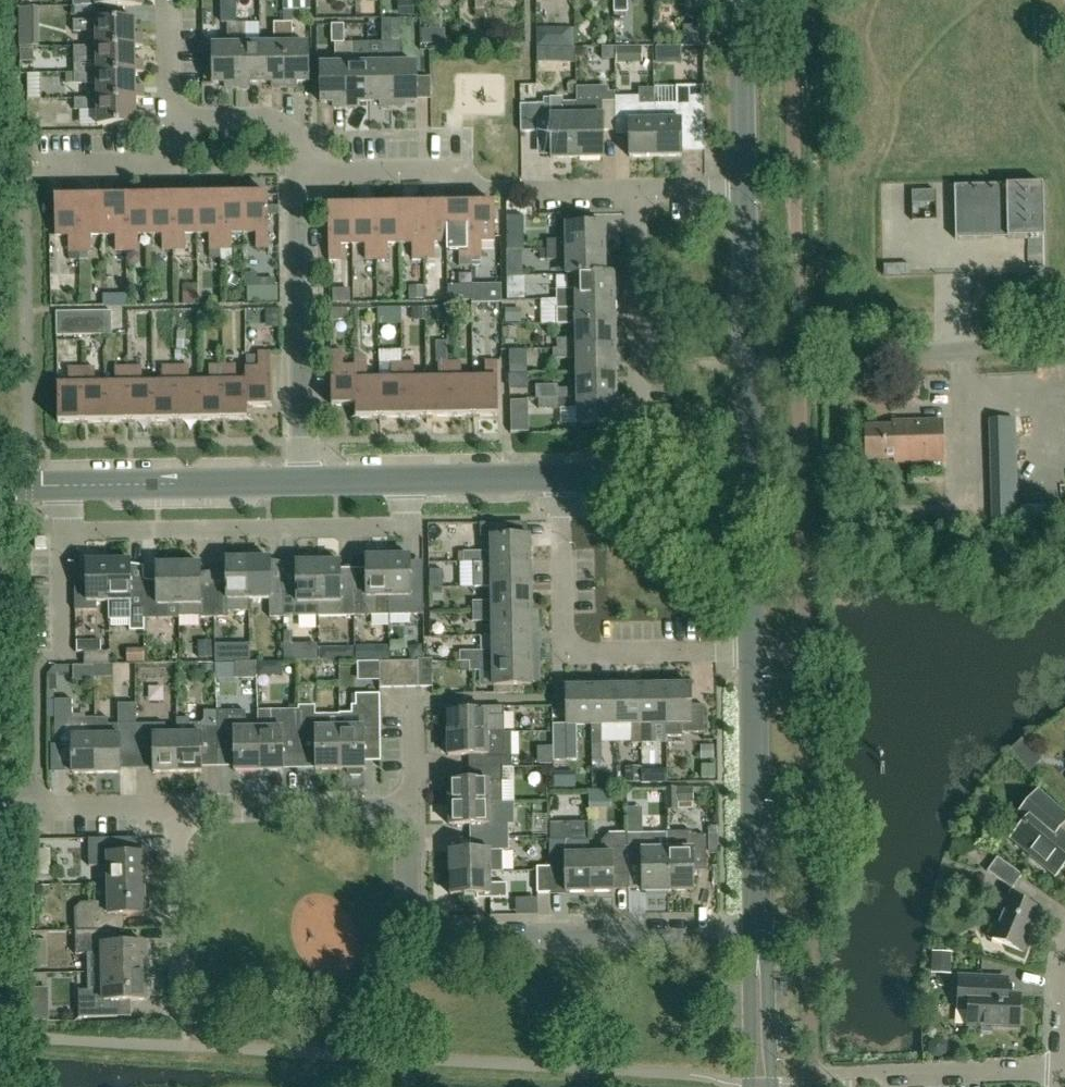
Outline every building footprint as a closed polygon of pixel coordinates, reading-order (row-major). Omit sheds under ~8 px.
[(477,9),(486,9),(486,0),(476,0),(477,9)] [(616,15),(630,15),(629,0),(616,0),(616,15)] [(96,46),(143,45),(143,40),(140,40),(140,35),(135,35),(135,19),(96,19),(96,20),(74,21),(74,32),(96,31),(96,46)] [(286,87),(285,22),(275,22),(276,44),(262,44),(262,82),(274,82),(274,88),(286,87)] [(285,22),(286,87),(297,87),(297,82),(310,81),(309,43),(294,44),(294,22),(285,22)] [(239,88),(238,23),(228,23),(229,44),(214,45),(215,83),(228,83),(227,88),(239,88)] [(262,82),(262,44),(247,44),(247,23),(238,23),(239,88),(251,88),(251,82),(262,82)] [(539,31),(539,45),(550,45),(550,31),(539,31)] [(355,42),(346,43),(347,108),(359,107),(359,102),(370,102),(370,64),(370,57),(355,57),(355,42)] [(370,64),(370,102),(382,102),(382,107),(394,107),(393,42),(384,42),(384,56),(370,57),(370,64)] [(393,42),(394,107),(406,107),(405,101),(418,101),(417,63),(402,63),(402,42),(393,42)] [(347,108),(346,43),(337,43),(337,64),(322,64),(323,102),(335,102),(336,108),(347,108)] [(143,45),(96,46),(96,47),(74,47),(74,58),(96,58),(96,72),(75,72),(75,73),(135,72),(144,72),(143,66),(140,66),(140,61),(135,61),(135,46),(143,46),(143,45)] [(135,72),(75,73),(75,84),(97,84),(97,98),(75,98),(75,100),(136,99),(136,98),(144,98),(144,92),(141,92),(141,87),(136,87),(135,72)] [(657,107),(657,158),(684,158),(684,128),(704,128),(704,87),(679,87),(680,106),(657,107)] [(136,99),(75,100),(75,110),(97,110),(97,126),(136,125),(136,124),(144,124),(144,119),(141,119),(141,113),(136,113),(136,99)] [(618,105),(617,105),(617,130),(631,130),(631,159),(657,158),(657,107),(642,107),(642,99),(618,99),(618,105)] [(522,134),(539,133),(552,133),(553,160),(578,160),(578,105),(564,105),(564,100),(546,100),(546,106),(522,106),(522,134)] [(617,105),(578,105),(578,160),(605,159),(605,132),(617,132),(617,130),(617,105)] [(956,239),(993,239),(993,234),(1007,234),(1007,238),(1044,237),(1044,223),(1043,184),(954,186),(955,214),(959,214),(960,237),(955,237),(956,239)] [(936,191),(912,191),(913,221),(937,220),(936,191)] [(243,195),(244,234),(255,234),(255,249),(268,249),(267,194),(243,195)] [(184,235),(197,235),(196,195),(172,196),(173,251),(184,251),(184,235)] [(196,195),(197,235),(208,235),(209,250),(221,250),(220,195),(196,195)] [(231,235),(244,234),(243,195),(220,195),(221,250),(231,250),(231,235)] [(101,197),(102,237),(114,237),(114,252),(126,252),(125,196),(101,197)] [(149,196),(125,196),(126,252),(136,251),(136,236),(149,236),(149,196)] [(149,196),(149,236),(161,236),(161,251),(173,251),(172,196),(149,196)] [(78,252),(77,197),(54,198),(54,238),(67,238),(67,253),(78,252)] [(89,237),(102,237),(101,197),(77,197),(78,252),(89,252),(89,237)] [(446,205),(447,244),(459,244),(459,259),(471,259),(470,204),(446,205)] [(494,204),(470,204),(471,259),(482,259),(482,243),(494,243),(494,204)] [(375,206),(376,260),(388,260),(387,245),(399,244),(399,205),(375,206)] [(423,205),(399,205),(399,244),(412,244),(412,260),(423,260),(423,205)] [(435,244),(447,244),(446,205),(423,205),(423,260),(435,259),(435,244)] [(328,206),(328,251),(328,261),(340,261),(339,245),(352,245),(351,206),(328,206)] [(364,261),(376,260),(375,206),(351,206),(352,245),(364,245),(364,261)] [(548,239),(548,250),(605,248),(605,223),(587,223),(586,214),(560,214),(560,239),(548,239)] [(606,273),(606,272),(605,248),(548,250),(548,259),(568,259),(568,275),(577,274),(606,273)] [(558,289),(558,299),(615,298),(614,272),(606,272),(606,273),(577,274),(568,275),(568,289),(558,289)] [(510,302),(511,286),(479,285),(479,302),(510,302)] [(279,302),(278,287),(247,288),(248,303),(279,302)] [(558,324),(578,324),(616,323),(615,298),(558,299),(558,324)] [(349,320),(349,309),(332,309),(332,320),(349,320)] [(55,312),(56,328),(56,336),(111,335),(110,311),(55,312)] [(559,339),(559,349),(616,347),(616,323),(578,324),(578,339),(559,339)] [(578,359),(578,373),(617,372),(616,347),(559,349),(559,350),(555,350),(555,359),(578,359)] [(331,406),(355,406),(355,419),(354,364),(354,367),(343,367),(343,351),(330,352),(331,406)] [(246,370),(247,409),(271,408),(270,353),(257,353),(258,370),(246,370)] [(474,377),(475,417),(499,417),(498,361),(486,362),(486,377),(474,377)] [(450,362),(440,362),(440,378),(426,378),(427,418),(451,417),(450,362)] [(475,417),(474,377),(461,377),(461,362),(450,362),(451,417),(475,417)] [(354,364),(355,419),(379,419),(378,379),(369,379),(369,363),(354,364)] [(378,379),(379,419),(403,418),(402,363),(391,363),(391,379),(378,379)] [(402,363),(403,418),(427,418),(426,378),(415,378),(415,363),(402,363)] [(208,381),(199,382),(200,422),(223,421),(223,366),(208,366),(208,381)] [(247,421),(247,409),(246,370),(244,370),(245,381),(235,381),(235,366),(223,366),(223,421),(247,421)] [(105,423),(128,422),(128,367),(114,368),(114,383),(104,383),(105,423)] [(128,422),(152,422),(152,382),(141,382),(141,367),(128,367),(128,422)] [(161,382),(152,382),(152,422),(176,422),(175,367),(161,367),(161,382)] [(176,422),(200,422),(199,382),(188,382),(188,367),(175,367),(176,422)] [(57,423),(81,423),(80,368),(66,368),(66,383),(57,384),(57,423)] [(94,368),(80,368),(81,423),(105,423),(104,383),(94,383),(94,368)] [(559,389),(560,398),(617,397),(617,372),(578,373),(579,388),(559,389)] [(579,408),(580,424),(618,423),(617,397),(560,398),(560,399),(540,399),(540,409),(579,408)] [(1016,420),(989,421),(991,522),(1018,521),(1016,446),(1016,420)] [(895,463),(942,462),(941,421),(892,422),(892,427),(865,427),(866,460),(895,459),(895,463)] [(464,562),(530,561),(529,536),(509,536),(509,523),(480,524),(481,537),(491,537),(492,552),(463,553),(464,562)] [(45,538),(35,538),(35,549),(46,549),(45,538)] [(389,615),(388,556),(366,556),(366,590),(353,590),(353,594),(353,616),(354,615),(389,615)] [(410,556),(388,556),(389,615),(424,615),(423,589),(410,589),(410,556)] [(248,611),(247,558),(226,558),(226,593),(214,593),(214,597),(213,597),(213,617),(228,617),(228,611),(248,611)] [(270,558),(247,558),(248,611),(249,611),(248,599),(269,599),(269,617),(283,617),(283,584),(270,584),(270,558)] [(108,601),(107,560),(86,561),(86,589),(75,589),(75,611),(97,611),(97,601),(101,601),(108,601)] [(134,630),(144,630),(143,594),(130,594),(130,560),(107,560),(108,601),(108,621),(130,620),(130,630),(134,630)] [(318,616),(318,561),(296,562),(296,595),(283,595),(283,584),(283,617),(284,617),(284,616),(318,616)] [(340,561),(318,561),(318,616),(353,616),(353,594),(340,594),(340,561)] [(492,587),(530,586),(530,561),(464,562),(464,563),(472,562),(473,572),(492,572),(492,587)] [(200,563),(177,564),(178,604),(179,616),(200,616),(200,617),(213,617),(213,597),(200,598),(200,563)] [(178,604),(177,564),(156,564),(157,604),(144,605),(144,594),(143,594),(144,630),(144,618),(167,618),(167,604),(178,604)] [(473,612),(537,611),(537,610),(530,610),(530,586),(492,587),(492,602),(473,602),(473,612)] [(492,636),(531,636),(531,626),(533,626),(537,622),(537,611),(473,612),(473,622),(492,622),(492,636)] [(473,661),(538,660),(538,650),(533,645),(531,645),(531,636),(492,636),(493,651),(460,652),(460,654),(454,654),(454,661),(473,661)] [(109,664),(109,651),(83,651),(83,664),(109,664)] [(223,653),(223,664),(244,665),(244,654),(223,653)] [(137,654),(137,665),(155,665),(155,654),(137,654)] [(432,658),(424,659),(419,659),(419,660),(419,686),(433,686),(432,658)] [(406,686),(406,660),(393,661),(393,687),(406,686)] [(406,660),(406,686),(419,686),(419,660),(406,660)] [(494,694),(514,693),(514,686),(532,686),(532,676),(534,676),(538,671),(538,660),(473,661),(454,661),(454,662),(461,662),(461,671),(470,671),(494,671),(494,694)] [(393,661),(379,661),(380,687),(393,687),(393,661)] [(665,686),(666,724),(667,724),(667,737),(683,736),(683,733),(705,733),(704,705),(691,705),(691,685),(665,686)] [(616,687),(616,726),(632,725),(632,744),(642,744),(641,686),(616,687)] [(641,686),(642,744),(652,744),(651,724),(666,724),(665,686),(641,686)] [(553,725),(553,732),(554,762),(577,761),(577,736),(577,726),(592,726),(591,687),(566,687),(567,725),(553,725)] [(592,726),(592,745),(602,744),(602,726),(616,726),(616,687),(591,687),(592,726)] [(340,759),(340,768),(348,768),(348,773),(350,775),(361,775),(363,773),(363,768),(365,768),(365,739),(381,739),(380,693),(356,694),(356,704),(352,704),(352,726),(339,727),(340,759)] [(72,701),(55,701),(55,735),(72,734),(72,773),(96,772),(96,759),(95,719),(72,719),(72,701)] [(95,719),(96,759),(96,772),(120,772),(120,737),(136,737),(135,703),(118,703),(118,724),(108,724),(108,718),(95,719)] [(136,703),(135,703),(136,737),(136,741),(153,740),(154,771),(177,771),(177,759),(176,733),(165,733),(165,723),(136,724),(136,703)] [(299,710),(299,741),(316,741),(316,769),(340,768),(340,759),(339,727),(328,727),(328,714),(315,714),(315,706),(299,706),(299,710)] [(448,734),(488,734),(506,733),(506,707),(488,708),(487,712),(447,713),(448,734)] [(246,710),(218,711),(218,737),(234,737),(234,771),(259,770),(258,760),(258,728),(246,728),(246,710)] [(258,710),(258,728),(258,760),(259,770),(283,770),(283,741),(299,741),(299,710),(258,710)] [(177,759),(177,771),(202,771),(201,737),(218,737),(218,711),(204,711),(204,723),(190,723),(190,718),(176,718),(176,733),(177,759)] [(506,733),(488,734),(448,734),(448,756),(482,756),(483,769),(504,769),(513,769),(513,756),(506,756),(506,733)] [(449,804),(490,803),(505,803),(504,769),(483,769),(483,782),(449,782),(449,804)] [(642,771),(642,783),(667,782),(667,770),(642,771)] [(681,788),(667,788),(668,811),(682,811),(681,788)] [(1038,793),(1023,810),(1031,817),(1012,839),(1056,875),(1064,864),(1064,835),(1058,830),(1064,822),(1064,815),(1038,793)] [(505,803),(490,803),(449,804),(450,826),(496,825),(496,837),(510,837),(510,824),(505,824),(505,803)] [(629,848),(629,865),(643,865),(643,890),(669,890),(668,833),(667,833),(667,849),(656,849),(656,833),(628,834),(629,848)] [(693,864),(706,864),(706,835),(692,835),(692,833),(668,833),(669,890),(694,890),(693,864)] [(614,875),(629,875),(629,865),(629,848),(628,834),(610,834),(602,841),(602,854),(589,854),(590,891),(614,891),(614,875)] [(450,852),(451,873),(492,872),(505,872),(505,850),(510,850),(510,837),(496,837),(484,837),(484,850),(450,852)] [(107,866),(108,883),(145,882),(144,853),(118,854),(118,839),(89,839),(89,867),(107,866)] [(550,842),(551,867),(538,868),(538,894),(551,894),(551,876),(567,876),(567,892),(590,891),(589,854),(589,841),(550,842)] [(1022,875),(998,857),(987,871),(1012,889),(1022,875)] [(492,872),(451,873),(451,895),(491,894),(491,897),(508,897),(508,882),(492,882),(492,872)] [(75,930),(120,929),(119,915),(145,914),(145,911),(148,911),(150,909),(150,899),(148,897),(145,897),(145,882),(108,883),(108,903),(81,903),(75,910),(75,930)] [(990,938),(1023,952),(1041,909),(1007,895),(990,938)] [(102,954),(103,972),(146,972),(146,944),(117,944),(116,930),(120,930),(120,929),(75,930),(76,955),(102,954)] [(146,972),(103,972),(103,990),(78,990),(79,1018),(118,1017),(117,1001),(147,1000),(146,972)] [(968,1026),(1019,1028),(1020,996),(1005,996),(1005,979),(959,977),(958,1008),(969,1008),(968,1026)] [(50,1017),(50,1011),(33,1011),(33,1022),(38,1022),(50,1021),(50,1017)]
